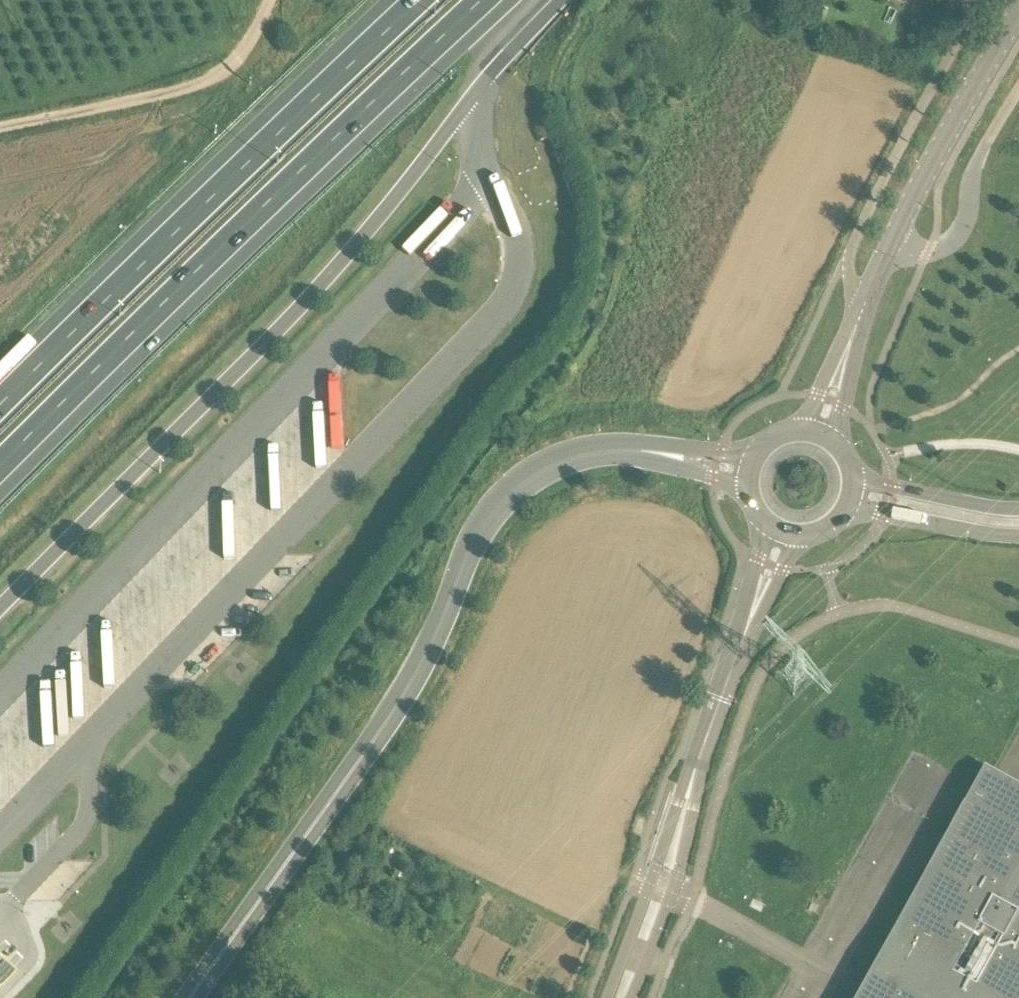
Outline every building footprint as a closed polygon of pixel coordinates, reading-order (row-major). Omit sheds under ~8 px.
[(985,766),(873,968),(875,970),(875,969),(887,975),(874,997),(1018,997),(1018,785),(985,766)] [(16,967),(0,952),(0,985),(16,967)]
